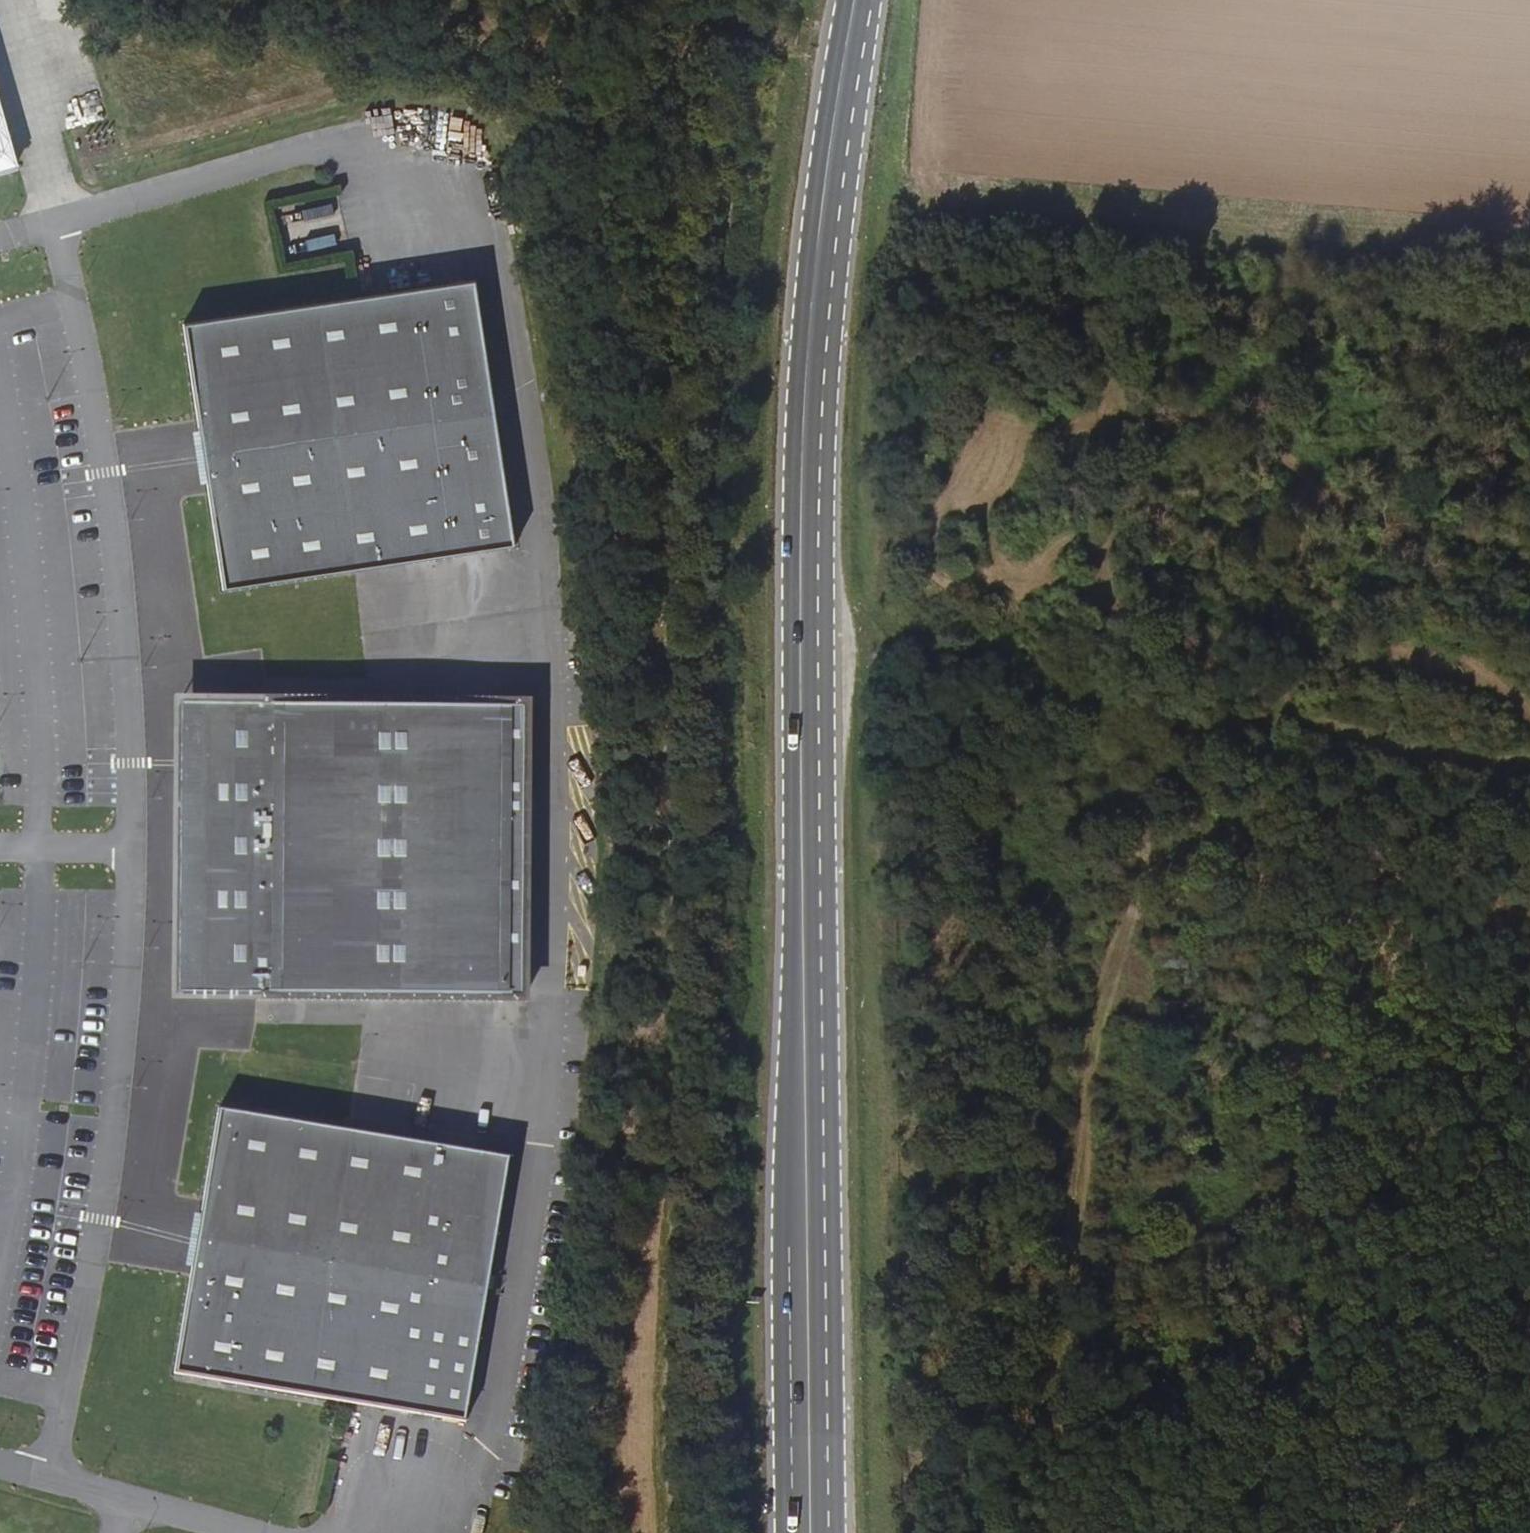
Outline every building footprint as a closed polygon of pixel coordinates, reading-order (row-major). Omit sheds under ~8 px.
[(60,142),(19,0),(0,0),(0,159),(60,142)] [(268,573),(565,529),(524,260),(228,305),(248,439),(268,573)] [(222,984),(247,984),(251,687),(225,687),(223,829),(222,984)] [(574,988),(577,691),(251,687),(247,984),(574,988)] [(221,1367),(514,1416),(560,1149),(266,1099),(244,1226),(221,1367)]
